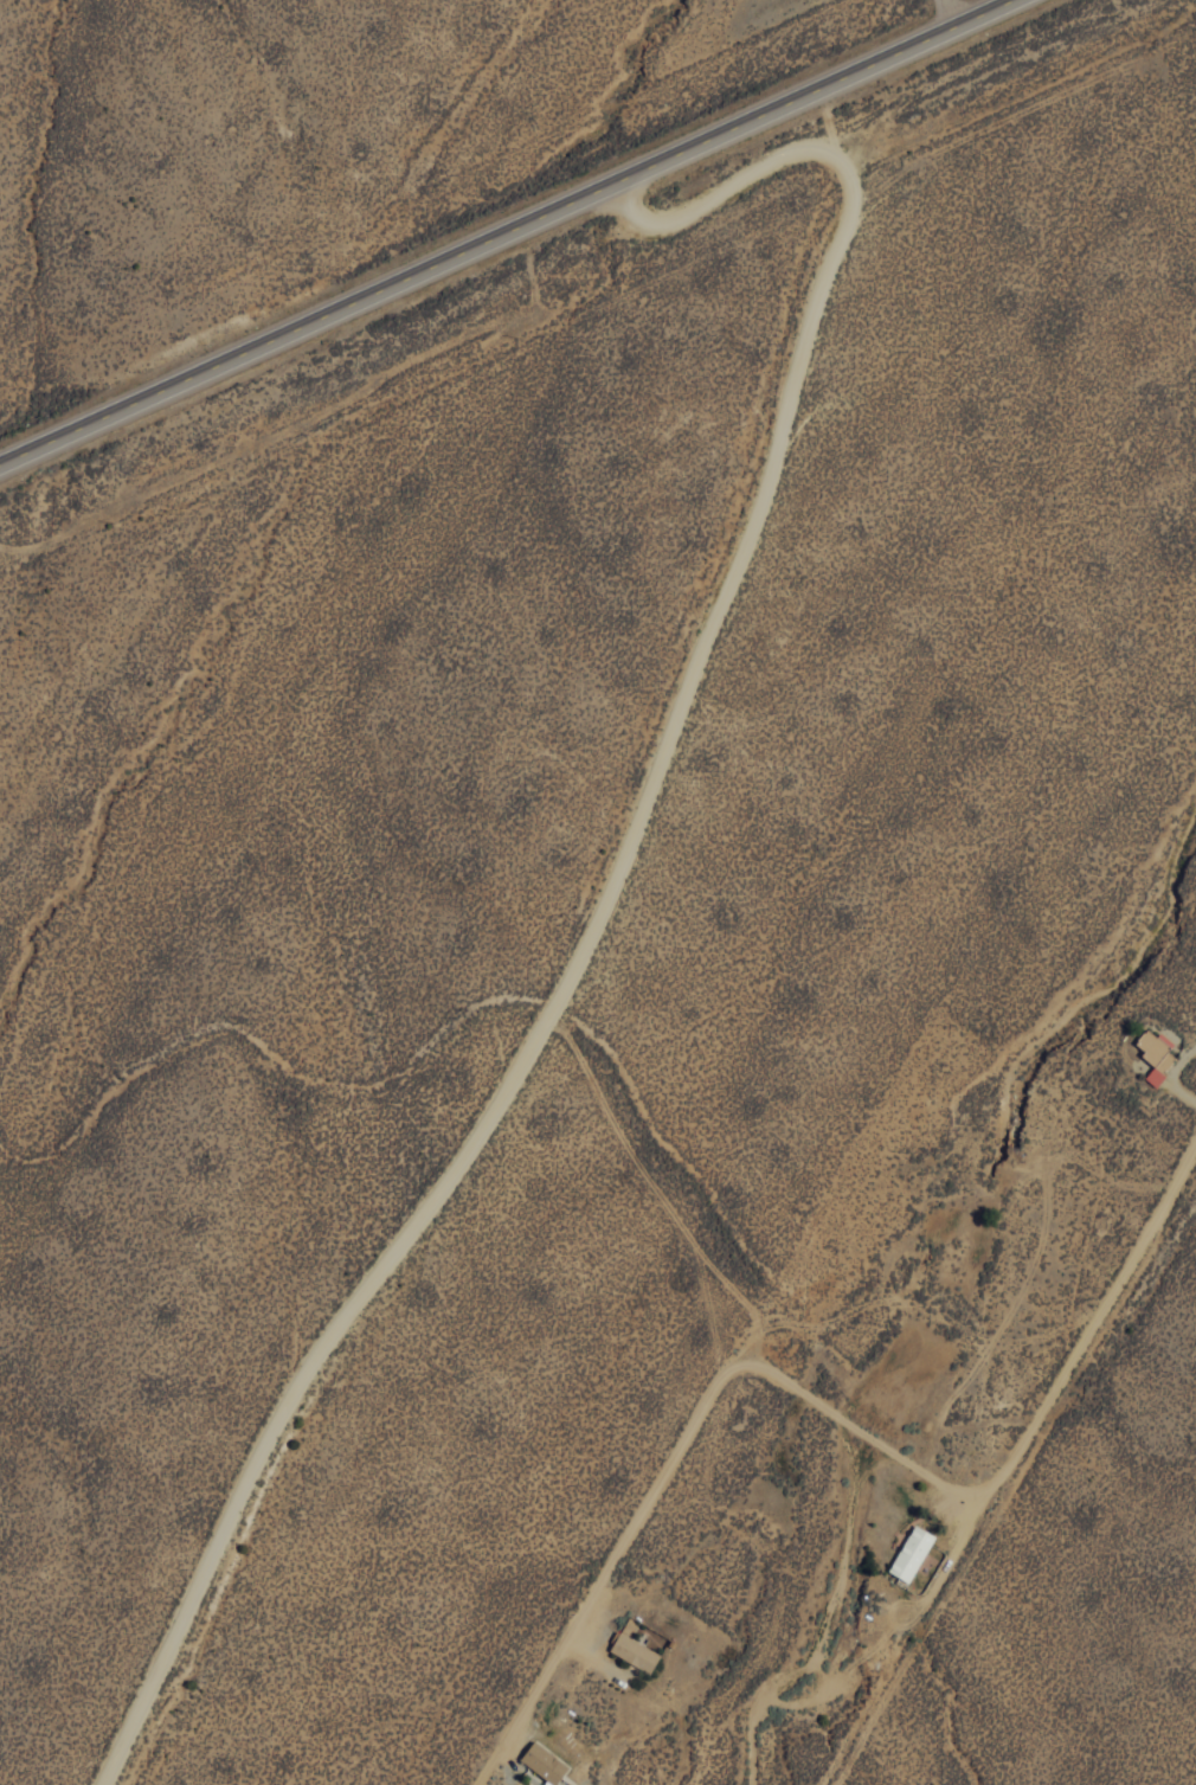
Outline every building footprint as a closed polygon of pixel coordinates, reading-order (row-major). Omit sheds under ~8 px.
[(888,1570),(909,1581),(935,1535),(914,1523),(888,1570)] [(609,1652),(651,1671),(660,1651),(618,1632),(609,1652)] [(553,1784),(569,1766),(534,1739),(519,1758),(553,1784)]
